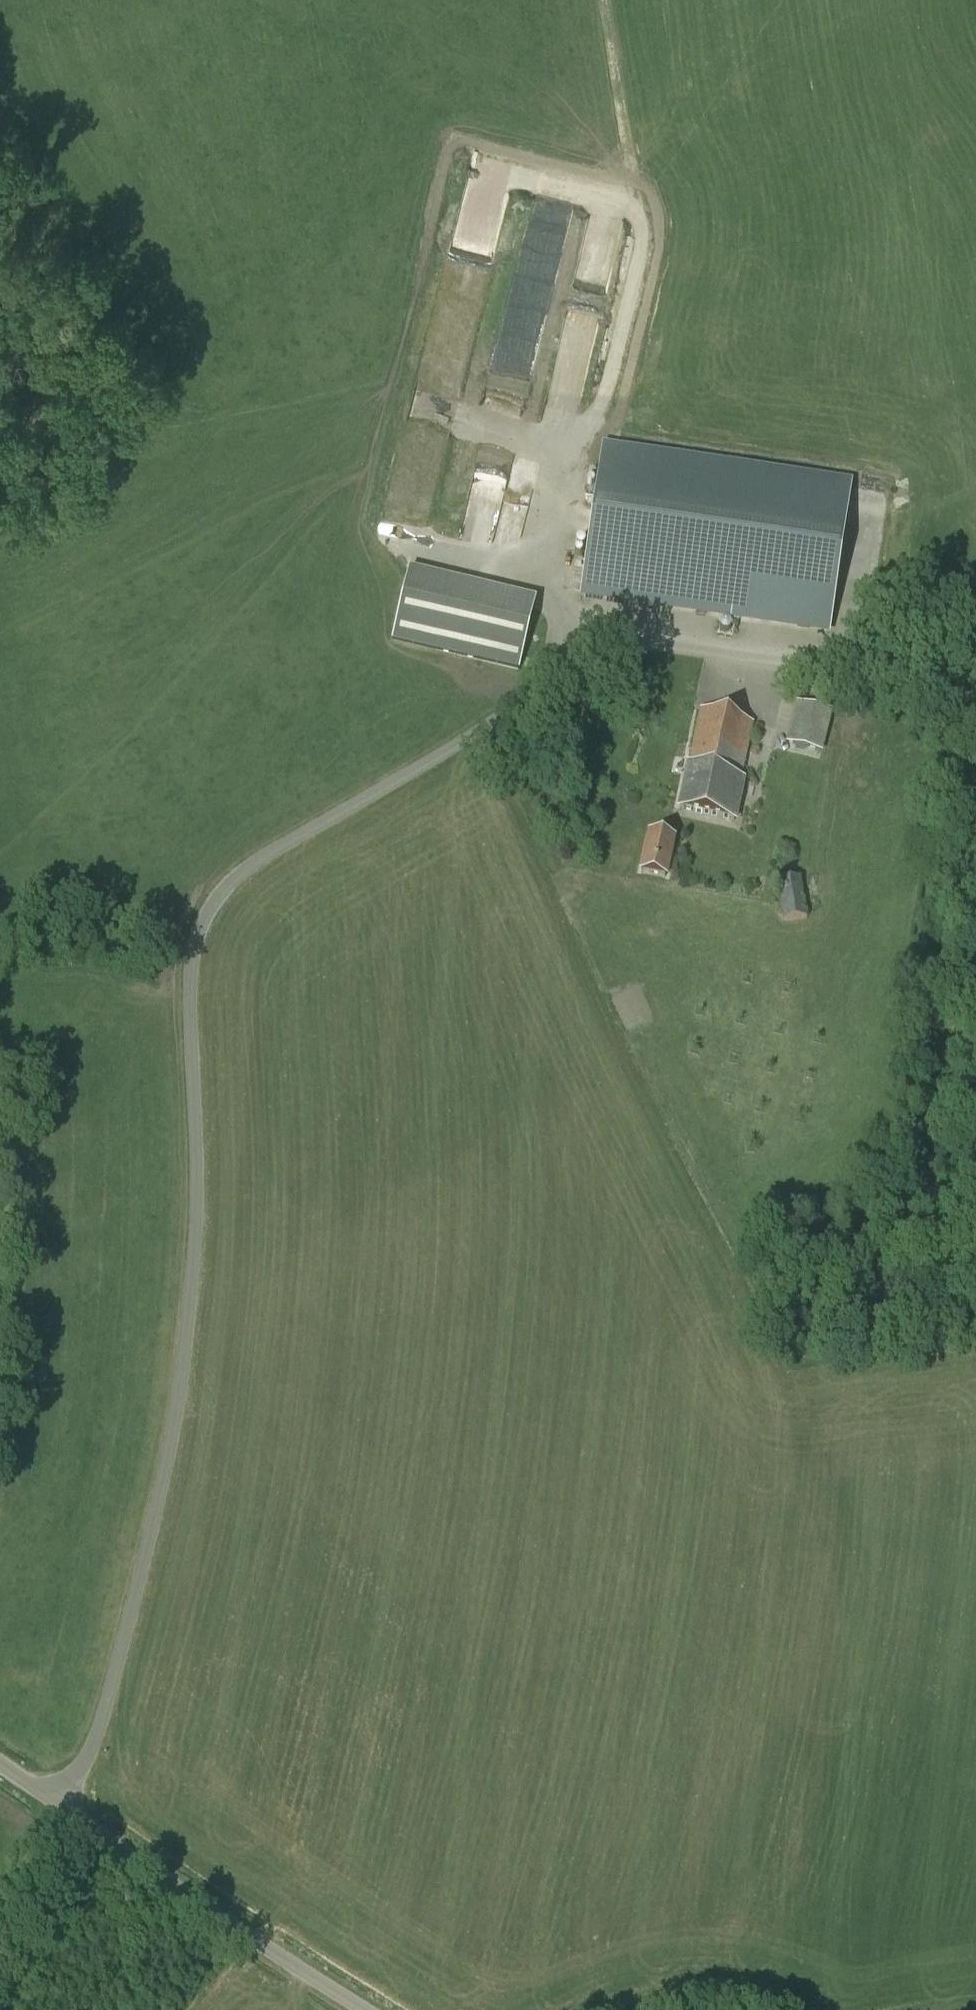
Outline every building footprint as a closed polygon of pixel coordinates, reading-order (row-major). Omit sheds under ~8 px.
[(855,479),(603,442),(580,597),(832,634),(855,479)] [(505,502),(501,531),(523,534),(527,505),(505,502)] [(538,598),(410,567),(392,639),(520,670),(538,598)] [(743,778),(756,723),(705,712),(683,809),(737,821),(746,779),(743,778)] [(818,722),(812,748),(824,751),(829,725),(818,722)] [(676,840),(647,834),(638,873),(668,880),(676,840)] [(776,883),(782,923),(807,919),(801,879),(776,883)]
